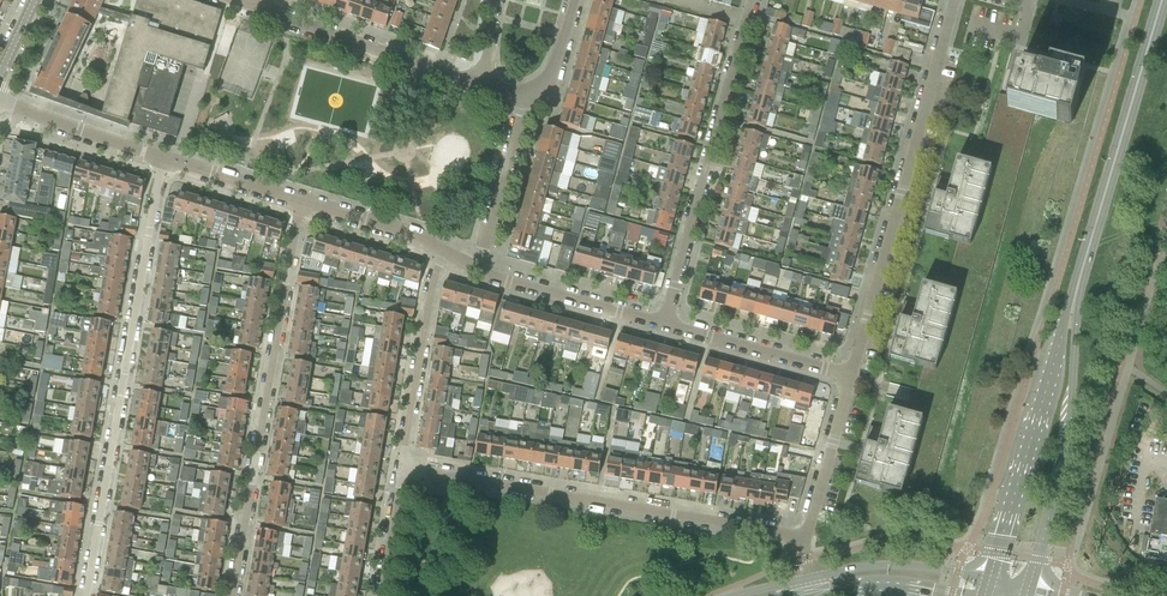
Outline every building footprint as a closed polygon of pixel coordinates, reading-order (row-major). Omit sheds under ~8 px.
[(219,11),(199,4),(186,0),(138,0),(132,18),(100,8),(104,0),(74,0),(55,40),(57,41),(39,79),(39,78),(38,81),(35,89),(58,100),(62,90),(97,14),(103,16),(130,25),(102,115),(176,138),(182,120),(170,117),(171,115),(170,114),(173,105),(173,104),(176,96),(177,95),(176,95),(178,86),(179,86),(179,85),(181,77),(182,77),(182,76),(184,67),(185,67),(185,66),(204,72),(215,36),(222,12),(219,11)] [(334,8),(337,0),(322,0),(321,4),(334,8)] [(347,13),(351,0),(337,0),(334,8),(347,13)] [(347,13),(360,18),(366,1),(366,0),(351,0),(347,13)] [(373,22),(381,0),(366,0),(366,1),(360,18),(373,22)] [(373,22),(386,27),(394,4),(384,0),(381,0),(373,22)] [(437,4),(453,9),(457,0),(438,0),(437,4)] [(594,3),(611,8),(614,0),(595,0),(594,3)] [(888,10),(891,0),(876,0),(874,6),(888,10)] [(903,14),(907,0),(891,0),(888,10),(903,14)] [(903,14),(917,19),(915,26),(930,30),(935,12),(921,8),(923,1),(921,0),(907,0),(903,14)] [(594,3),(590,17),(615,24),(619,10),(611,8),(594,3)] [(437,4),(432,17),(449,23),(453,9),(437,4)] [(649,12),(658,14),(660,7),(650,5),(649,12)] [(670,17),(670,18),(672,11),(663,8),(661,15),(670,17)] [(767,8),(764,16),(776,19),(778,11),(767,8)] [(395,11),(393,18),(400,21),(403,14),(395,11)] [(776,19),(784,21),(786,14),(778,11),(776,19)] [(649,12),(647,19),(656,21),(658,14),(649,12)] [(806,12),(804,19),(812,21),(814,14),(809,13),(806,12)] [(1054,21),(1060,23),(1061,23),(1063,16),(1056,14),(1054,21)] [(661,15),(659,23),(666,24),(667,25),(668,25),(670,17),(661,15)] [(793,16),(792,23),(800,25),(802,18),(793,16)] [(432,17),(427,30),(444,36),(449,23),(432,17)] [(590,17),(587,30),(615,38),(616,34),(613,33),(615,24),(590,17)] [(400,21),(393,18),(390,26),(398,28),(400,21)] [(656,21),(647,19),(643,32),(652,34),(656,21)] [(802,26),(805,27),(810,28),(812,21),(804,19),(802,26)] [(835,20),(832,27),(841,29),(843,22),(838,21),(835,20)] [(709,21),(705,35),(722,40),(726,25),(709,21)] [(822,22),(820,31),(827,33),(828,33),(830,25),(822,22)] [(659,23),(657,30),(664,32),(666,24),(659,23)] [(775,23),(771,38),(788,43),(789,36),(804,40),(806,32),(775,23)] [(830,34),(834,35),(839,37),(839,36),(841,29),(832,27),(830,34)] [(444,36),(427,30),(423,44),(439,50),(444,36)] [(587,30),(583,44),(600,48),(602,42),(613,45),(615,38),(587,30)] [(646,33),(642,47),(648,48),(652,35),(646,33)] [(862,33),(860,40),(868,42),(870,35),(866,34),(862,33)] [(705,35),(701,49),(718,54),(722,40),(705,35)] [(771,38),(767,52),(784,57),(788,43),(771,38)] [(831,39),(828,53),(837,55),(840,42),(840,41),(832,39),(831,39)] [(858,47),(862,48),(864,49),(866,49),(868,42),(860,40),(858,47)] [(887,40),(885,46),(893,49),(895,42),(887,40)] [(654,42),(652,51),(658,53),(659,53),(662,44),(654,42)] [(583,44),(579,57),(606,64),(609,51),(600,48),(583,44)] [(637,48),(634,56),(645,59),(648,48),(642,47),(637,46),(637,47),(637,48)] [(885,46),(883,54),(891,56),(893,49),(885,46)] [(895,57),(909,61),(912,52),(897,48),(895,57)] [(701,49),(697,63),(714,68),(718,54),(701,49)] [(652,51),(649,59),(656,61),(658,53),(652,51)] [(767,52),(763,66),(780,71),(787,73),(790,73),(791,74),(793,65),(793,64),(798,65),(799,61),(791,59),(784,57),(767,52)] [(579,57),(576,70),(601,77),(602,78),(606,64),(579,57)] [(867,485),(880,489),(902,495),(904,486),(913,488),(930,493),(1035,112),(1072,122),(1085,76),(1057,68),(1020,58),(1009,97),(998,94),(978,165),(957,159),(951,180),(939,177),(935,192),(939,193),(939,195),(934,193),(922,236),(924,236),(925,234),(949,241),(949,239),(957,241),(950,270),(944,290),(923,284),(917,305),(904,302),(900,317),(905,318),(905,320),(897,349),(905,351),(902,361),(914,364),(923,366),(916,390),(914,390),(910,403),(913,403),(910,415),(888,409),(883,430),(873,428),(870,427),(866,442),(871,443),(870,445),(862,473),(870,476),(867,485)] [(636,59),(632,72),(641,75),(645,62),(636,59)] [(828,60),(826,68),(832,70),(835,62),(828,60)] [(891,61),(887,76),(903,81),(907,66),(891,61)] [(837,68),(834,77),(841,78),(844,70),(845,64),(839,62),(837,68)] [(697,63),(693,77),(710,82),(714,68),(697,63)] [(763,66),(759,80),(776,85),(791,89),(792,85),(787,83),(790,73),(780,71),(763,66)] [(832,70),(826,68),(823,77),(830,79),(832,70)] [(576,70),(572,84),(597,91),(601,77),(576,70)] [(646,70),(644,79),(651,80),(653,72),(646,70)] [(632,72),(629,85),(638,88),(641,75),(632,72)] [(887,76),(879,74),(875,88),(900,94),(903,81),(887,76)] [(693,77),(689,91),(706,96),(710,82),(693,77)] [(834,77),(832,85),(839,87),(839,86),(841,78),(834,77)] [(644,79),(642,87),(648,89),(651,80),(644,79)] [(759,80),(755,94),(772,99),(776,85),(759,80)] [(572,84),(568,97),(586,102),(595,105),(599,91),(597,91),(572,84)] [(869,86),(865,100),(870,101),(896,108),(900,94),(875,88),(869,86)] [(625,87),(622,98),(627,99),(634,101),(637,90),(625,87)] [(820,88),(818,96),(825,98),(827,90),(820,88)] [(683,90),(681,96),(688,98),(689,91),(683,90)] [(688,98),(685,106),(702,110),(706,96),(689,91),(688,98)] [(829,96),(827,105),(835,107),(837,107),(841,94),(830,91),(829,96)] [(755,94),(751,108),(768,113),(776,115),(778,108),(770,106),(772,99),(755,94)] [(825,98),(818,96),(816,105),(822,107),(825,98)] [(568,97),(565,110),(582,115),(586,102),(568,97)] [(627,99),(624,110),(631,112),(634,101),(627,99)] [(638,99),(636,107),(643,109),(645,100),(638,99)] [(872,108),(869,116),(892,123),(896,108),(870,101),(868,107),(872,108)] [(824,114),(823,119),(829,121),(833,122),(834,122),(834,121),(837,108),(837,107),(835,107),(827,105),(824,114)] [(685,106),(682,120),(699,124),(702,110),(685,106)] [(633,118),(632,121),(648,125),(652,111),(643,109),(636,107),(634,115),(633,118)] [(768,113),(751,108),(747,123),(765,128),(768,113)] [(565,110),(561,124),(586,131),(589,117),(582,115),(565,110)] [(811,110),(807,124),(810,125),(817,126),(819,119),(821,112),(811,110)] [(854,112),(850,127),(863,130),(888,137),(892,123),(869,116),(854,112)] [(227,113),(213,121),(223,138),(237,130),(227,113)] [(620,126),(620,127),(627,129),(627,128),(629,121),(622,119),(621,124),(620,126)] [(821,124),(819,133),(825,135),(829,121),(823,119),(821,124)] [(699,124),(682,120),(678,134),(695,139),(699,124)] [(613,124),(609,138),(611,138),(623,142),(626,129),(627,129),(620,127),(613,125),(613,124)] [(810,125),(808,134),(809,134),(808,139),(813,141),(814,135),(817,126),(810,125)] [(545,127),(541,141),(569,149),(572,135),(545,127)] [(626,143),(635,146),(635,145),(636,145),(640,130),(639,130),(631,127),(626,143)] [(746,130),(742,145),(759,149),(766,151),(770,137),(746,130)] [(867,146),(884,151),(888,137),(863,130),(860,144),(867,146)] [(816,142),(815,147),(819,148),(827,150),(829,145),(823,143),(825,135),(819,133),(817,141),(816,142)] [(15,142),(12,155),(42,161),(45,152),(36,149),(37,146),(27,144),(28,139),(17,137),(16,142),(15,142)] [(541,141),(538,154),(565,162),(569,149),(541,141)] [(606,141),(601,158),(602,158),(617,162),(622,147),(622,146),(607,141),(606,141)] [(676,141),(672,156),(689,160),(693,146),(676,141)] [(623,157),(631,160),(635,146),(626,143),(623,154),(623,157)] [(742,145),(738,159),(755,163),(756,159),(756,158),(759,149),(742,145)] [(884,151),(867,146),(863,161),(880,165),(884,151)] [(76,161),(45,152),(42,161),(41,167),(42,167),(58,172),(56,189),(68,191),(71,177),(76,161)] [(803,153),(800,161),(807,162),(809,155),(803,153)] [(538,154),(534,168),(561,175),(570,178),(571,178),(574,165),(565,162),(538,154)] [(810,167),(819,169),(822,156),(813,154),(810,167)] [(12,155),(9,171),(40,177),(42,167),(41,167),(42,161),(12,155)] [(672,156),(668,170),(685,174),(689,160),(672,156)] [(597,170),(600,171),(614,175),(615,169),(617,162),(602,158),(601,158),(601,157),(597,170)] [(619,171),(629,174),(632,160),(622,158),(619,171)] [(738,159),(734,173),(751,177),(755,163),(738,159)] [(807,162),(800,161),(798,170),(804,171),(807,162)] [(74,179),(73,189),(85,193),(88,183),(93,166),(80,162),(76,173),(74,179)] [(755,163),(751,177),(759,180),(760,180),(764,166),(755,163)] [(855,165),(851,179),(875,185),(879,171),(855,165)] [(88,183),(101,187),(106,170),(93,166),(88,183)] [(534,168),(531,181),(548,186),(558,188),(561,175),(534,168)] [(656,182),(664,184),(681,188),(685,174),(668,170),(660,168),(656,182)] [(101,187),(114,191),(119,174),(106,170),(101,187)] [(9,171),(6,186),(50,194),(52,179),(40,177),(9,171)] [(598,180),(597,185),(604,187),(610,188),(611,185),(613,176),(614,175),(600,171),(598,180)] [(619,173),(615,185),(626,188),(630,174),(628,174),(619,171),(619,173)] [(734,173),(730,187),(747,191),(751,177),(734,173)] [(808,173),(806,182),(812,184),(814,175),(808,173)] [(119,174),(114,191),(113,196),(111,205),(124,209),(125,202),(133,178),(119,174)] [(795,181),(801,183),(803,177),(794,174),(793,180),(795,181)] [(751,177),(747,191),(755,194),(759,180),(751,177)] [(147,183),(133,178),(125,202),(140,207),(141,200),(147,183)] [(851,179),(848,193),(871,200),(875,185),(851,179)] [(531,181),(527,194),(545,199),(547,192),(555,195),(556,195),(558,189),(558,188),(548,186),(531,181)] [(795,181),(793,189),(799,191),(801,183),(795,181)] [(812,184),(806,182),(802,195),(816,199),(817,192),(810,190),(812,184)] [(664,184),(660,198),(677,202),(681,188),(664,184)] [(597,185),(593,199),(600,201),(606,202),(608,195),(610,188),(604,187),(597,185)] [(615,185),(611,200),(618,201),(622,187),(615,185)] [(50,194),(6,186),(3,202),(9,203),(7,214),(48,222),(49,222),(51,211),(51,210),(47,209),(50,194)] [(730,187),(726,201),(743,206),(747,191),(730,187)] [(793,189),(790,198),(797,200),(799,191),(793,189)] [(175,210),(187,214),(192,197),(179,193),(177,198),(172,196),(167,199),(165,205),(162,223),(170,225),(175,210)] [(844,207),(850,209),(867,214),(871,200),(848,193),(844,207)] [(527,194),(523,207),(541,212),(550,215),(554,202),(545,199),(527,194)] [(187,214),(200,218),(205,201),(192,197),(187,214)] [(656,197),(652,211),(656,212),(673,217),(677,202),(660,198),(656,197)] [(592,198),(591,202),(593,202),(599,204),(597,209),(604,211),(606,202),(600,201),(593,199),(592,198)] [(611,200),(607,214),(614,216),(618,201),(611,200)] [(200,218),(213,222),(219,205),(205,201),(200,218)] [(726,201),(722,215),(739,220),(747,222),(751,208),(743,206),(726,201)] [(800,203),(798,210),(804,212),(806,204),(800,203)] [(786,217),(791,218),(795,205),(789,204),(786,217)] [(223,237),(226,226),(232,209),(219,205),(213,222),(210,233),(223,237)] [(834,205),(830,219),(834,220),(839,221),(840,221),(846,223),(863,228),(867,214),(850,209),(844,207),(834,205)] [(523,207),(520,220),(538,225),(541,212),(523,207)] [(572,215),(571,220),(581,223),(585,210),(578,208),(576,216),(572,215)] [(759,210),(751,208),(747,222),(749,222),(755,224),(759,210)] [(224,237),(222,244),(235,248),(236,244),(237,238),(238,237),(240,230),(245,213),(232,209),(226,226),(223,237),(224,237)] [(798,210),(794,224),(794,225),(805,228),(807,221),(802,220),(804,212),(798,210)] [(51,211),(49,222),(64,224),(66,214),(51,211)] [(673,217),(656,212),(652,226),(669,231),(673,217)] [(237,238),(236,244),(237,244),(242,246),(244,240),(250,242),(252,239),(253,234),(258,217),(245,213),(240,230),(238,237),(237,238)] [(588,213),(584,228),(597,231),(601,216),(588,213)] [(722,215),(719,229),(735,234),(739,220),(722,215)] [(14,233),(16,220),(0,217),(0,231),(14,233)] [(73,217),(71,224),(80,226),(81,219),(73,217)] [(253,234),(266,238),(271,221),(258,217),(253,234)] [(785,217),(782,231),(788,232),(791,219),(785,217)] [(607,218),(605,224),(613,226),(615,220),(614,220),(607,218)] [(81,219),(80,226),(89,227),(90,221),(81,219)] [(121,233),(135,236),(138,221),(124,219),(121,233)] [(520,220),(516,233),(534,239),(550,243),(552,238),(545,236),(547,228),(538,225),(520,220)] [(613,226),(611,232),(612,233),(623,235),(624,236),(625,236),(628,224),(627,224),(626,223),(617,221),(615,220),(613,226)] [(739,220),(735,234),(742,236),(745,237),(749,222),(747,222),(739,220)] [(271,221),(266,238),(265,243),(271,245),(273,240),(280,242),(285,225),(271,221)] [(840,221),(836,236),(842,237),(859,242),(863,228),(846,223),(840,221)] [(108,224),(107,230),(117,232),(118,226),(108,224)] [(639,236),(641,228),(633,225),(629,241),(637,244),(639,236)] [(573,226),(571,235),(578,237),(580,228),(573,226)] [(641,228),(639,234),(649,237),(650,230),(641,228)] [(735,234),(719,229),(715,244),(731,248),(735,234)] [(792,230),(790,238),(797,240),(799,232),(792,230)] [(11,247),(14,233),(0,231),(0,245),(11,247)] [(95,232),(93,244),(129,250),(131,239),(95,232)] [(605,255),(600,272),(602,272),(601,275),(607,277),(608,274),(613,275),(614,276),(619,258),(621,249),(625,236),(624,236),(612,233),(611,232),(608,245),(605,255)] [(657,239),(667,242),(668,235),(659,232),(657,239)] [(160,233),(159,240),(168,242),(170,234),(160,233)] [(516,233),(512,247),(518,249),(517,255),(520,260),(538,265),(541,254),(544,241),(534,239),(516,233)] [(564,238),(562,247),(574,250),(576,243),(578,237),(571,235),(566,233),(564,238)] [(735,234),(731,248),(739,250),(742,236),(735,234)] [(303,250),(302,257),(324,263),(331,239),(318,235),(316,240),(310,239),(306,241),(303,250)] [(833,235),(829,249),(831,249),(838,251),(841,252),(855,256),(859,242),(842,237),(836,236),(833,235)] [(180,236),(179,243),(190,245),(192,238),(180,236)] [(779,237),(777,245),(784,247),(786,239),(779,237)] [(790,238),(787,247),(794,249),(797,240),(790,238)] [(198,239),(197,246),(206,248),(207,241),(198,239)] [(324,263),(323,266),(337,270),(339,260),(344,243),(331,239),(326,256),(324,263)] [(207,241),(206,248),(214,249),(215,242),(207,241)] [(65,243),(63,251),(64,251),(70,252),(72,244),(65,243)] [(98,256),(108,258),(127,261),(129,250),(93,244),(89,243),(88,249),(99,251),(98,256)] [(344,243),(339,260),(345,262),(343,269),(350,271),(351,270),(358,247),(344,243)] [(162,244),(160,255),(183,259),(184,260),(185,260),(189,260),(189,257),(191,249),(162,244)] [(8,260),(11,247),(0,245),(0,259),(8,260)] [(784,247),(777,245),(775,254),(781,256),(784,247)] [(351,270),(350,271),(363,275),(364,274),(366,268),(371,251),(358,247),(351,270)] [(560,254),(555,270),(561,272),(567,273),(572,258),(574,250),(562,247),(560,254)] [(574,265),(587,268),(592,251),(578,247),(574,265)] [(714,247),(712,254),(721,257),(723,250),(714,247)] [(827,264),(834,266),(851,270),(855,256),(838,251),(831,249),(827,264)] [(62,259),(69,261),(70,252),(64,251),(63,251),(62,259)] [(366,268),(379,272),(384,255),(371,251),(366,268)] [(587,268),(600,272),(605,255),(592,251),(587,268)] [(49,267),(49,268),(55,269),(58,256),(42,253),(40,266),(49,267)] [(72,253),(71,261),(78,262),(80,255),(73,253),(72,253)] [(160,255),(158,267),(177,270),(178,264),(184,265),(184,263),(184,260),(183,259),(160,255)] [(208,255),(207,264),(213,265),(215,256),(208,255)] [(390,282),(392,276),(397,259),(384,255),(379,272),(377,278),(390,282)] [(741,255),(739,261),(747,263),(749,257),(741,255)] [(645,266),(640,283),(654,287),(659,269),(661,260),(648,256),(645,266)] [(726,256),(724,266),(730,267),(733,257),(726,256)] [(101,257),(100,265),(101,265),(101,268),(125,273),(127,261),(108,258),(101,257)] [(614,276),(627,279),(632,262),(619,258),(614,276)] [(784,258),(782,267),(789,268),(791,260),(784,258)] [(6,274),(8,260),(0,259),(0,273),(6,274)] [(392,276),(405,280),(410,263),(397,259),(392,276)] [(754,259),(752,268),(753,268),(755,269),(765,272),(766,272),(766,269),(768,263),(755,259),(754,259)] [(218,261),(217,268),(231,271),(232,263),(218,261)] [(257,276),(274,278),(276,265),(259,262),(257,276)] [(627,279),(640,283),(645,266),(632,262),(627,279)] [(410,263),(405,280),(419,285),(424,267),(410,263)] [(765,272),(764,274),(777,278),(779,270),(779,266),(777,265),(768,263),(766,269),(766,272),(765,272)] [(61,264),(59,273),(60,273),(66,274),(68,266),(62,264),(61,264)] [(207,264),(205,275),(211,276),(213,265),(207,264)] [(235,265),(234,271),(242,273),(242,271),(243,269),(243,266),(235,265)] [(242,271),(242,273),(250,274),(251,273),(251,271),(251,267),(243,266),(243,269),(242,271)] [(851,270),(834,266),(831,280),(848,285),(851,270)] [(99,275),(99,280),(123,284),(125,273),(101,268),(92,267),(91,274),(99,275)] [(158,267),(156,278),(181,282),(181,279),(176,278),(177,270),(158,267)] [(55,269),(49,268),(46,282),(52,283),(55,269)] [(782,278),(791,281),(793,274),(784,271),(782,278)] [(3,287),(12,289),(20,291),(23,277),(15,276),(6,274),(0,273),(0,287),(3,287)] [(58,281),(58,282),(65,283),(65,282),(66,274),(60,273),(59,273),(58,280),(58,281)] [(299,275),(297,282),(318,286),(319,278),(319,276),(299,273),(299,275)] [(704,282),(700,299),(713,303),(718,286),(720,278),(706,274),(704,282)] [(793,274),(791,281),(800,283),(802,276),(793,274)] [(156,278),(154,289),(173,293),(175,285),(180,285),(181,282),(156,278)] [(243,286),(243,289),(267,293),(269,281),(250,278),(249,286),(243,286)] [(319,278),(318,286),(326,287),(328,280),(319,278)] [(806,278),(804,284),(809,286),(809,288),(817,290),(818,288),(819,281),(811,279),(806,278)] [(99,280),(96,291),(121,295),(123,284),(99,280)] [(333,288),(346,290),(347,284),(347,283),(334,281),(333,288)] [(819,281),(818,288),(819,288),(826,290),(828,283),(820,281),(819,281)] [(347,284),(346,290),(360,293),(361,286),(347,283),(347,284)] [(439,309),(452,312),(459,287),(445,283),(440,300),(439,309)] [(830,295),(847,300),(850,289),(833,285),(830,295)] [(45,286),(44,295),(50,296),(52,288),(45,286)] [(713,303),(728,307),(732,290),(718,286),(713,303)] [(741,311),(754,314),(761,289),(748,286),(746,293),(741,311)] [(300,287),(298,298),(323,302),(325,291),(300,287)] [(452,312),(452,313),(461,316),(458,326),(462,327),(465,317),(468,308),(472,291),(459,287),(452,312)] [(57,288),(56,296),(64,297),(65,289),(57,288)] [(154,289),(152,301),(177,305),(177,302),(172,301),(173,293),(154,289)] [(247,293),(246,301),(265,304),(267,293),(243,289),(242,292),(247,293)] [(754,314),(767,318),(772,301),(775,292),(761,289),(754,314)] [(728,307),(741,311),(746,293),(732,290),(728,307)] [(95,302),(94,302),(119,307),(121,295),(96,291),(96,294),(101,295),(100,303),(95,302)] [(468,308),(481,312),(486,294),(472,291),(468,308)] [(481,312),(478,321),(492,325),(499,298),(486,294),(481,312)] [(62,306),(64,297),(56,296),(54,305),(62,306)] [(298,298),(296,309),(315,313),(317,304),(323,305),(323,302),(298,298)] [(346,298),(345,306),(352,307),(353,299),(346,298)] [(416,301),(407,299),(400,298),(398,312),(414,315),(416,301)] [(234,310),(239,311),(263,315),(265,304),(246,301),(236,299),(234,310)] [(361,306),(369,308),(369,307),(369,306),(369,305),(370,301),(370,300),(362,299),(362,300),(361,306)] [(369,307),(369,308),(376,309),(378,309),(378,308),(378,307),(379,302),(370,300),(370,301),(369,305),(369,306),(369,307)] [(493,332),(511,337),(519,308),(514,307),(514,304),(507,303),(507,305),(502,303),(503,300),(502,300),(493,332)] [(152,301),(150,311),(170,315),(171,307),(177,308),(177,305),(152,301)] [(767,318),(780,322),(785,304),(772,301),(767,318)] [(119,307),(94,302),(94,305),(99,306),(98,315),(117,318),(119,307)] [(384,302),(383,309),(391,311),(392,303),(384,302)] [(780,322),(794,325),(799,308),(785,304),(780,322)] [(216,307),(209,306),(208,314),(215,315),(216,307)] [(344,313),(343,315),(350,316),(351,315),(351,313),(352,307),(345,306),(344,313)] [(481,312),(468,308),(465,317),(478,321),(481,312)] [(519,308),(514,325),(514,326),(527,329),(532,312),(519,308)] [(794,325),(807,329),(812,312),(799,308),(794,325)] [(296,309),(294,321),(319,325),(320,321),(314,320),(315,313),(296,309)] [(30,311),(29,320),(34,321),(34,322),(45,324),(47,324),(48,315),(47,315),(46,315),(41,314),(41,313),(30,311)] [(170,315),(150,311),(148,323),(178,328),(180,317),(170,315)] [(244,315),(242,323),(262,327),(263,315),(239,311),(238,314),(244,315)] [(53,312),(50,325),(58,327),(65,328),(68,315),(53,312)] [(527,329),(525,336),(538,340),(545,315),(532,312),(527,329)] [(807,329),(820,332),(824,315),(812,312),(807,329)] [(824,315),(820,332),(833,336),(835,329),(842,331),(845,329),(849,316),(839,313),(837,319),(824,315)] [(354,314),(353,322),(360,324),(362,315),(354,314)] [(386,314),(383,328),(401,331),(404,317),(386,314)] [(538,340),(538,342),(544,344),(547,334),(554,336),(559,319),(545,315),(538,340)] [(81,332),(90,334),(108,337),(110,323),(83,318),(81,332)] [(914,365),(914,364),(902,361),(905,351),(897,349),(905,320),(901,319),(900,318),(888,361),(890,361),(890,359),(914,365)] [(554,336),(552,343),(565,347),(567,340),(572,323),(559,319),(554,336)] [(208,320),(206,329),(213,330),(214,321),(208,320)] [(294,321),(292,332),(312,335),(313,327),(319,328),(319,325),(294,321)] [(492,325),(478,321),(476,328),(490,332),(492,325)] [(572,323),(567,340),(564,350),(578,353),(580,344),(585,326),(586,323),(578,321),(577,324),(572,323)] [(25,322),(24,329),(32,331),(33,323),(25,322)] [(34,322),(33,330),(44,332),(45,333),(47,324),(45,324),(34,322)] [(236,330),(235,334),(260,338),(262,327),(242,323),(241,331),(236,330)] [(56,336),(58,327),(50,325),(49,334),(56,336)] [(599,330),(585,326),(580,344),(594,347),(599,330)] [(335,327),(333,335),(340,336),(340,337),(347,338),(347,336),(348,330),(341,329),(335,327)] [(352,328),(351,337),(356,338),(357,338),(358,338),(359,329),(352,327),(352,328)] [(376,327),(374,340),(399,345),(401,331),(383,328),(376,327)] [(435,336),(434,343),(446,345),(448,334),(448,329),(446,328),(436,327),(435,336)] [(205,333),(205,337),(211,338),(213,330),(206,329),(206,330),(205,333)] [(153,330),(151,344),(168,347),(175,348),(178,334),(171,333),(165,332),(153,330)] [(612,334),(599,330),(594,347),(607,351),(612,334)] [(81,332),(79,346),(88,347),(105,350),(108,337),(90,334),(81,332)] [(292,332),(290,343),(315,347),(316,344),(310,343),(312,335),(292,332)] [(511,337),(493,332),(491,342),(508,347),(511,337)] [(260,338),(235,334),(234,337),(240,338),(238,346),(258,349),(260,338)] [(448,334),(446,345),(458,347),(459,337),(448,334)] [(547,334),(544,344),(551,346),(552,343),(554,336),(547,334)] [(458,347),(466,348),(468,339),(473,340),(474,337),(459,335),(459,337),(458,347)] [(619,336),(613,359),(627,362),(628,357),(633,339),(619,336)] [(192,343),(191,351),(198,352),(200,341),(200,339),(193,337),(193,340),(192,343)] [(349,344),(349,345),(356,346),(356,345),(358,338),(357,338),(356,338),(351,337),(349,344)] [(474,339),(472,348),(485,350),(486,341),(474,339)] [(628,357),(641,361),(646,343),(633,339),(628,357)] [(374,340),(371,354),(397,358),(399,345),(374,340)] [(315,347),(290,343),(288,355),(313,359),(315,347)] [(641,361),(655,364),(659,347),(646,343),(641,361)] [(151,344),(148,358),(170,361),(174,362),(175,355),(167,353),(168,347),(151,344)] [(202,351),(200,360),(206,361),(207,361),(210,347),(203,346),(202,351)] [(88,347),(85,361),(103,364),(105,350),(88,347)] [(436,347),(434,362),(451,365),(453,357),(461,358),(462,352),(436,347)] [(607,351),(594,347),(590,360),(604,363),(607,351)] [(664,380),(668,368),(673,350),(659,347),(655,364),(653,371),(660,373),(659,379),(664,380)] [(35,350),(34,359),(40,360),(40,359),(42,351),(35,350)] [(232,359),(231,365),(248,368),(251,354),(226,350),(224,358),(232,359)] [(578,353),(564,350),(562,359),(575,362),(578,353)] [(668,368),(681,371),(686,354),(673,350),(668,368)] [(198,352),(191,351),(189,358),(197,359),(198,352)] [(344,352),(337,351),(336,362),(342,363),(344,352)] [(347,353),(345,364),(353,365),(354,354),(347,353)] [(43,368),(43,369),(61,371),(62,365),(63,357),(52,355),(45,354),(44,362),(43,368)] [(369,368),(377,369),(394,372),(397,358),(371,354),(369,368)] [(686,354),(681,371),(679,379),(693,382),(700,358),(686,354)] [(481,355),(479,370),(486,371),(489,356),(488,356),(481,355)] [(459,367),(461,358),(453,357),(451,365),(459,367)] [(148,358),(146,371),(164,374),(167,375),(170,361),(148,358)] [(199,368),(205,369),(206,369),(207,361),(206,361),(200,360),(199,368)] [(713,391),(716,381),(721,364),(707,360),(701,383),(709,385),(708,389),(713,391)] [(103,364),(85,361),(83,375),(101,378),(103,364)] [(293,362),(291,376),(309,379),(311,365),(293,362)] [(434,362),(431,376),(449,380),(451,365),(434,362)] [(345,364),(344,372),(345,372),(351,373),(353,365),(345,364)] [(716,381),(729,385),(734,368),(721,364),(716,381)] [(231,365),(228,379),(246,382),(248,368),(231,365)] [(188,367),(186,378),(193,379),(195,368),(188,367)] [(727,392),(741,395),(747,371),(734,368),(729,385),(727,392)] [(377,369),(374,383),(392,386),(394,372),(377,369)] [(479,370),(478,378),(485,379),(486,371),(479,370)] [(489,377),(499,379),(501,374),(501,372),(491,370),(489,377)] [(164,374),(146,371),(144,385),(161,388),(164,374)] [(741,395),(754,399),(760,375),(747,371),(741,395)] [(501,374),(499,379),(506,381),(508,374),(501,372),(501,374)] [(519,373),(516,383),(526,385),(527,378),(528,374),(519,373)] [(197,382),(203,383),(204,384),(205,375),(198,374),(197,382)] [(582,392),(580,397),(594,400),(599,381),(601,375),(594,374),(592,379),(585,378),(582,390),(582,392)] [(754,399),(752,406),(765,410),(768,401),(774,379),(761,375),(754,399)] [(291,376),(289,389),(307,392),(309,379),(291,376)] [(431,376),(429,391),(461,396),(462,389),(447,386),(449,380),(431,376)] [(41,378),(39,388),(46,389),(48,379),(41,378)] [(193,379),(186,378),(185,385),(192,386),(193,379)] [(527,378),(526,385),(533,387),(535,380),(528,378),(527,378)] [(71,393),(80,395),(97,398),(100,384),(74,379),(71,393)] [(246,382),(228,379),(227,386),(220,385),(219,391),(244,396),(246,382)] [(776,398),(782,400),(787,382),(774,379),(768,401),(775,403),(776,398)] [(367,381),(364,395),(390,399),(392,386),(374,383),(367,381)] [(487,389),(501,392),(501,391),(502,384),(489,381),(487,389)] [(331,382),(329,396),(336,397),(338,384),(332,382),(331,382)] [(342,391),(348,392),(350,384),(343,382),(341,390),(342,391)] [(544,389),(553,391),(555,386),(555,384),(546,382),(544,389)] [(782,400),(796,403),(800,386),(787,382),(782,400)] [(712,395),(713,391),(708,389),(709,385),(701,383),(699,391),(712,395)] [(501,392),(501,393),(509,395),(508,400),(513,402),(514,396),(516,387),(502,384),(501,391),(501,392)] [(555,386),(553,391),(561,393),(563,386),(555,384),(555,386)] [(800,386),(796,403),(794,410),(807,414),(814,390),(800,386)] [(516,387),(514,396),(528,399),(528,398),(529,390),(516,387)] [(46,389),(39,388),(38,396),(45,397),(46,389)] [(572,395),(580,397),(582,392),(582,390),(574,388),(572,395)] [(307,392),(289,389),(286,403),(311,407),(312,402),(305,401),(307,392)] [(616,398),(618,392),(605,389),(601,402),(614,405),(616,398)] [(476,390),(474,398),(475,398),(476,398),(481,399),(483,391),(476,390)] [(529,390),(528,398),(527,403),(540,406),(542,393),(529,390)] [(142,391),(140,405),(158,408),(160,394),(142,391)] [(195,394),(193,405),(199,406),(200,400),(202,392),(195,391),(195,394)] [(340,403),(339,404),(350,406),(352,394),(352,393),(348,392),(342,391),(341,392),(340,403)] [(429,391),(426,405),(451,410),(453,400),(460,401),(461,396),(429,391)] [(741,395),(727,392),(725,401),(738,404),(741,395)] [(541,406),(553,409),(555,396),(543,393),(541,406)] [(643,405),(642,411),(655,414),(659,396),(647,393),(644,403),(643,405)] [(80,395),(78,408),(95,411),(96,407),(99,407),(101,398),(97,398),(80,395)] [(390,399),(364,395),(363,395),(361,409),(387,413),(390,399)] [(329,396),(328,405),(335,406),(335,404),(336,397),(329,396)] [(514,396),(513,402),(526,404),(528,399),(514,396)] [(560,403),(568,405),(570,399),(561,397),(560,403)] [(220,398),(218,409),(220,410),(222,410),(247,414),(249,403),(237,401),(231,400),(229,399),(220,398)] [(474,398),(473,407),(474,407),(480,408),(480,407),(481,399),(476,398),(475,398),(474,398)] [(616,398),(614,405),(624,407),(625,400),(616,398)] [(570,399),(568,405),(582,408),(583,402),(570,399)] [(458,411),(460,401),(453,400),(451,410),(454,410),(458,411)] [(796,403),(782,400),(780,407),(794,410),(796,403)] [(749,405),(741,402),(738,411),(747,413),(749,405)] [(588,403),(586,409),(595,411),(597,405),(588,403)] [(635,403),(634,408),(642,411),(643,405),(635,403)] [(672,403),(671,409),(684,412),(686,406),(672,403)] [(182,404),(181,412),(186,413),(187,413),(188,413),(189,405),(188,405),(182,404)] [(36,405),(34,415),(41,416),(42,416),(44,407),(43,406),(42,406),(36,405)] [(140,405),(138,419),(156,422),(158,408),(140,405)] [(193,405),(191,414),(192,414),(198,415),(198,414),(199,411),(199,406),(193,405)] [(426,405),(424,420),(450,424),(451,424),(454,410),(451,410),(426,405)] [(597,405),(595,411),(595,414),(600,415),(608,417),(610,408),(597,405)] [(660,415),(669,417),(670,411),(671,409),(662,407),(660,415)] [(78,408),(75,422),(93,425),(95,411),(78,408)] [(279,408),(278,420),(302,424),(305,424),(305,421),(303,421),(301,420),(297,420),(299,411),(291,410),(279,408)] [(617,409),(615,422),(629,425),(630,419),(632,412),(617,409)] [(670,411),(669,417),(683,420),(684,412),(671,409),(670,411)] [(220,410),(218,421),(225,422),(245,425),(247,414),(222,410),(220,410)] [(337,416),(335,425),(342,426),(344,416),(344,415),(344,412),(338,410),(338,411),(337,415),(337,416)] [(180,419),(179,421),(186,422),(188,413),(187,413),(186,413),(181,412),(180,419)] [(632,412),(630,419),(638,421),(639,414),(632,412)] [(691,414),(689,421),(691,422),(704,425),(706,418),(693,415),(692,414),(691,414)] [(34,423),(33,429),(41,431),(42,425),(40,425),(40,424),(41,416),(34,415),(33,423),(34,423)] [(359,429),(366,430),(384,433),(386,419),(361,415),(359,429)] [(608,417),(600,415),(599,421),(606,423),(608,417)] [(326,416),(324,428),(331,429),(333,417),(327,416),(326,416)] [(648,423),(657,425),(659,419),(650,416),(648,423)] [(706,418),(704,425),(712,426),(712,427),(714,419),(713,419),(706,418)] [(138,419),(135,432),(153,435),(156,422),(138,419)] [(471,419),(469,427),(476,428),(478,420),(471,419)] [(495,424),(495,428),(508,430),(510,422),(496,419),(495,424)] [(659,419),(657,425),(665,427),(667,421),(659,419)] [(278,420),(276,431),(295,434),(304,436),(306,424),(305,424),(302,424),(278,420)] [(424,420),(421,434),(448,439),(450,424),(424,420)] [(719,420),(717,427),(718,428),(731,431),(732,423),(720,421),(719,420)] [(740,425),(739,432),(745,434),(747,423),(734,420),(733,424),(740,425)] [(745,434),(750,435),(751,428),(760,430),(761,423),(748,420),(747,423),(745,434)] [(216,432),(218,432),(243,437),(245,425),(225,422),(218,421),(216,432)] [(510,422),(508,430),(517,432),(518,426),(523,427),(523,423),(510,421),(510,422)] [(93,425),(75,422),(73,436),(90,439),(93,425)] [(478,442),(476,454),(490,456),(494,429),(495,428),(495,424),(488,422),(487,427),(481,426),(479,436),(478,442)] [(528,435),(535,436),(537,425),(524,422),(523,423),(523,427),(529,428),(528,435)] [(537,425),(535,436),(543,437),(545,430),(550,431),(550,428),(551,424),(538,422),(537,425)] [(671,430),(684,433),(684,431),(686,425),(673,422),(671,430)] [(732,423),(731,431),(739,432),(740,425),(733,424),(732,423)] [(785,443),(799,446),(804,427),(790,424),(788,431),(787,436),(785,443)] [(665,427),(657,425),(656,432),(669,435),(671,428),(665,427)] [(684,431),(684,433),(696,436),(698,427),(686,425),(684,431)] [(178,428),(176,439),(183,440),(184,433),(184,432),(188,433),(189,427),(185,427),(178,426),(178,428)] [(503,458),(517,461),(523,427),(518,426),(517,432),(508,430),(503,458)] [(469,427),(468,435),(475,436),(476,428),(469,427)] [(517,461),(530,463),(535,436),(528,435),(529,428),(523,427),(517,461)] [(317,437),(329,439),(331,430),(319,428),(317,437)] [(490,456),(503,458),(508,430),(495,428),(494,429),(490,456)] [(550,431),(549,438),(562,440),(563,430),(550,428),(550,431)] [(750,435),(758,437),(760,430),(751,428),(750,435)] [(771,439),(777,441),(779,434),(787,436),(788,431),(774,428),(771,439)] [(703,435),(711,437),(713,431),(704,429),(703,435)] [(366,430),(364,444),(381,447),(384,433),(366,430)] [(530,463),(544,465),(549,438),(550,431),(545,430),(543,437),(535,436),(530,463)] [(684,433),(671,430),(669,437),(682,440),(684,433)] [(760,430),(758,437),(766,438),(768,432),(764,431),(760,430)] [(276,431),(274,442),(298,446),(299,443),(293,442),(295,434),(276,431)] [(713,431),(711,437),(720,439),(721,432),(713,431)] [(153,435),(135,432),(133,446),(157,450),(160,436),(153,435)] [(223,437),(221,445),(241,448),(243,437),(218,432),(218,436),(223,437)] [(448,439),(421,434),(419,449),(435,452),(434,457),(451,459),(453,450),(446,449),(448,439)] [(736,440),(737,436),(730,434),(728,443),(735,445),(736,440)] [(787,436),(779,434),(777,441),(785,443),(787,436)] [(577,435),(576,444),(589,446),(590,444),(591,437),(577,435)] [(592,437),(591,444),(602,446),(603,438),(592,437)] [(544,465),(558,468),(562,441),(562,440),(549,438),(544,465)] [(30,439),(28,449),(35,450),(37,440),(30,439)] [(61,453),(62,440),(55,439),(53,452),(61,453)] [(174,453),(180,454),(182,447),(183,440),(176,439),(174,453)] [(187,440),(185,450),(192,451),(194,451),(195,444),(196,440),(187,439),(187,440)] [(453,439),(448,439),(446,449),(453,450),(455,440),(453,439)] [(612,439),(611,447),(625,449),(626,442),(612,439)] [(62,454),(69,456),(87,459),(89,445),(64,440),(62,454)] [(558,468),(571,470),(576,444),(562,441),(558,468)] [(763,446),(764,442),(756,441),(754,451),(767,453),(768,447),(763,446)] [(274,442),(272,453),(291,456),(297,457),(298,446),(274,442)] [(640,444),(626,442),(625,449),(625,451),(638,454),(638,452),(640,444)] [(213,443),(211,454),(214,455),(239,459),(241,448),(221,445),(213,443)] [(333,443),(331,452),(336,453),(337,453),(338,453),(339,444),(333,443)] [(880,490),(880,489),(867,485),(870,476),(862,473),(870,445),(867,444),(866,443),(854,486),(855,486),(856,484),(880,490)] [(364,444),(361,457),(379,460),(381,447),(364,444)] [(571,470),(585,472),(589,446),(576,444),(571,470)] [(589,446),(585,472),(599,475),(604,446),(602,446),(591,444),(590,444),(589,446)] [(611,447),(606,476),(620,479),(625,451),(625,449),(611,447)] [(458,455),(457,460),(471,462),(471,458),(471,457),(473,449),(466,448),(464,456),(458,455)] [(27,457),(34,458),(35,450),(28,449),(27,457)] [(185,450),(184,458),(191,460),(192,460),(193,460),(194,460),(195,460),(196,452),(194,451),(192,451),(185,450)] [(625,451),(620,479),(634,481),(637,463),(638,454),(625,451)] [(132,452),(130,466),(148,469),(154,470),(157,456),(132,452)] [(331,452),(330,460),(336,461),(338,453),(337,453),(336,453),(331,452)] [(638,454),(637,463),(643,464),(645,457),(652,458),(652,455),(638,452),(638,454)] [(272,453),(270,464),(295,469),(295,465),(290,464),(291,456),(272,453)] [(239,459),(214,455),(214,458),(219,459),(218,467),(237,471),(239,459)] [(69,456),(67,469),(85,472),(87,459),(69,456)] [(361,457),(359,471),(377,474),(379,460),(361,457)] [(637,463),(634,481),(647,483),(650,465),(651,459),(652,458),(645,457),(643,464),(637,463)] [(663,474),(661,486),(674,488),(677,470),(679,463),(671,462),(672,459),(666,458),(665,461),(664,468),(663,474)] [(172,462),(170,473),(178,474),(180,460),(179,460),(172,459),(172,462)] [(651,459),(650,465),(664,468),(665,461),(651,459)] [(26,463),(24,476),(31,477),(32,477),(37,478),(39,465),(26,463)] [(677,470),(674,488),(688,490),(691,472),(692,465),(679,463),(677,470)] [(295,469),(270,464),(268,476),(287,479),(288,471),(294,472),(295,469)] [(647,483),(661,486),(664,468),(650,465),(647,483)] [(706,468),(692,465),(691,472),(705,475),(706,468)] [(130,466),(127,479),(145,483),(148,469),(130,466)] [(57,468),(55,481),(82,486),(85,472),(67,469),(57,468)] [(180,480),(180,481),(193,483),(195,470),(194,470),(182,468),(180,480)] [(327,470),(326,479),(333,480),(335,471),(334,471),(332,471),(327,470)] [(359,471),(357,484),(374,487),(377,474),(359,471)] [(207,472),(204,485),(210,486),(228,490),(230,476),(218,474),(212,472),(207,472)] [(316,480),(315,484),(321,485),(322,481),(323,473),(317,472),(316,478),(316,480)] [(688,490),(702,493),(705,475),(691,472),(688,490)] [(169,480),(168,481),(176,483),(178,474),(170,473),(169,480)] [(749,481),(746,500),(753,501),(753,504),(758,505),(763,476),(750,474),(749,481)] [(805,479),(777,474),(776,478),(772,505),(773,503),(778,504),(779,501),(786,502),(787,497),(800,500),(805,479)] [(705,475),(702,493),(716,495),(719,477),(705,475)] [(31,477),(24,476),(22,484),(30,486),(31,477)] [(763,476),(758,505),(764,506),(765,503),(772,505),(776,478),(763,476)] [(726,500),(731,501),(735,479),(722,477),(719,496),(727,497),(726,500)] [(127,479),(125,493),(143,496),(145,483),(127,479)] [(326,480),(324,493),(333,494),(333,493),(334,483),(335,481),(333,480),(326,479),(326,480)] [(738,499),(746,500),(749,481),(735,479),(731,501),(738,502),(738,499)] [(47,489),(46,494),(62,497),(68,498),(80,500),(82,486),(65,483),(55,481),(53,490),(47,489)] [(273,483),(270,497),(288,500),(290,486),(273,483)] [(374,487),(357,484),(350,483),(349,489),(356,490),(354,498),(372,501),(374,487)] [(178,484),(177,495),(184,496),(186,485),(178,484)] [(194,484),(193,490),(200,491),(201,491),(200,499),(208,500),(225,503),(228,490),(210,486),(204,485),(194,484)] [(311,490),(309,502),(318,504),(320,491),(311,490)] [(167,492),(165,500),(172,501),(174,493),(167,492)] [(143,496),(125,493),(123,507),(140,510),(143,496)] [(184,496),(177,495),(176,502),(183,503),(184,496)] [(270,497),(268,510),(292,515),(295,501),(288,500),(270,497)] [(322,498),(320,512),(327,514),(330,500),(322,498)] [(19,499),(18,507),(26,509),(27,500),(19,499)] [(225,503),(208,500),(200,499),(197,512),(223,517),(225,503)] [(1166,561),(1166,501),(1155,499),(1147,551),(1158,554),(1158,556),(1159,559),(1166,561)] [(164,507),(164,509),(171,510),(171,508),(171,507),(172,501),(165,500),(164,507)] [(48,513),(58,514),(83,518),(85,507),(50,501),(48,513)] [(309,517),(315,518),(318,504),(309,502),(305,501),(303,515),(309,516),(309,517)] [(344,517),(351,518),(369,521),(371,507),(346,503),(344,517)] [(16,515),(16,516),(24,518),(24,516),(26,509),(18,507),(16,515)] [(292,515),(268,510),(265,524),(289,528),(290,523),(294,524),(295,515),(292,515)] [(115,512),(113,524),(139,528),(140,523),(134,522),(135,515),(115,512)] [(320,512),(318,521),(326,523),(327,514),(320,512)] [(58,514),(56,525),(81,530),(83,518),(58,514)] [(173,516),(171,526),(179,527),(180,517),(173,516)] [(4,518),(2,527),(9,527),(10,519),(4,518)] [(351,518),(348,531),(366,535),(369,521),(351,518)] [(202,528),(201,531),(226,536),(228,524),(201,519),(199,528),(202,528)] [(15,521),(14,530),(22,531),(23,522),(15,521)] [(113,524),(112,535),(137,539),(137,536),(132,535),(133,528),(139,529),(139,528),(113,524)] [(61,530),(60,538),(79,541),(81,530),(56,525),(56,529),(61,530)] [(179,527),(171,526),(170,534),(177,535),(179,527)] [(9,527),(2,527),(1,537),(7,538),(9,527)] [(292,535),(278,533),(258,529),(256,541),(284,546),(290,547),(292,535)] [(22,531),(14,530),(12,538),(20,539),(22,531)] [(197,542),(204,543),(224,547),(226,536),(201,531),(199,531),(197,542)] [(317,532),(315,540),(323,541),(324,533),(324,532),(317,531),(317,532)] [(348,531),(346,545),(364,548),(366,535),(348,531)] [(112,535),(110,546),(129,549),(130,542),(136,543),(137,539),(112,535)] [(160,535),(158,543),(165,544),(166,536),(160,535)] [(53,545),(52,548),(77,552),(79,541),(60,538),(58,545),(53,545)] [(305,541),(304,549),(310,550),(312,541),(312,539),(305,538),(305,540),(305,541)] [(323,541),(315,540),(314,548),(321,549),(323,541)] [(169,541),(168,549),(175,550),(176,542),(169,541)] [(256,541),(254,552),(274,555),(281,557),(283,555),(284,546),(256,541)] [(12,543),(10,552),(18,553),(19,544),(12,543)] [(158,543),(157,551),(163,553),(164,551),(165,544),(158,543)] [(198,551),(197,554),(222,558),(224,547),(204,543),(203,552),(198,551)] [(346,545),(344,559),(361,562),(364,548),(346,545)] [(110,546),(108,557),(133,562),(133,559),(128,558),(129,549),(110,546)] [(57,552),(56,560),(75,563),(77,552),(52,548),(52,551),(57,552)] [(167,556),(167,557),(173,558),(174,557),(175,550),(168,549),(167,556)] [(10,552),(8,564),(16,565),(22,566),(24,555),(18,553),(10,552)] [(254,552),(252,563),(278,568),(278,564),(272,563),(274,555),(254,552)] [(197,557),(195,565),(200,566),(220,569),(222,558),(197,554),(197,557)] [(108,557),(106,569),(125,572),(131,573),(133,573),(134,562),(133,562),(108,557)] [(156,557),(154,565),(161,567),(163,558),(156,557)] [(335,571),(341,572),(359,575),(361,562),(344,559),(337,558),(335,571)] [(45,566),(44,570),(48,570),(73,575),(75,563),(56,560),(50,559),(49,564),(46,563),(45,566)] [(312,559),(311,567),(318,568),(319,560),(312,559)] [(166,563),(164,571),(171,572),(172,564),(166,563)] [(252,563),(251,574),(270,578),(271,570),(277,571),(278,568),(252,563)] [(301,563),(300,571),(306,573),(308,564),(301,563)] [(14,573),(16,565),(8,564),(7,572),(14,573)] [(154,565),(153,574),(160,575),(160,574),(160,572),(161,567),(154,565)] [(192,576),(194,576),(218,580),(220,569),(200,566),(194,565),(192,576)] [(318,568),(310,567),(309,575),(316,576),(318,568)] [(106,569),(104,580),(123,583),(129,584),(131,584),(133,573),(131,573),(125,572),(106,569)] [(48,570),(48,574),(52,575),(51,583),(52,583),(59,584),(71,586),(73,575),(48,570)] [(164,571),(163,580),(170,581),(171,572),(164,571)] [(300,572),(298,580),(305,581),(306,573),(300,571),(300,572)] [(341,572),(339,586),(357,589),(359,575),(341,572)] [(251,574),(249,586),(274,590),(274,587),(268,586),(270,578),(251,574)] [(218,580),(194,576),(193,580),(198,581),(196,589),(216,592),(218,580)] [(148,577),(146,587),(157,589),(158,589),(158,586),(160,578),(148,577)] [(3,578),(3,585),(18,588),(19,581),(3,578)] [(104,580),(102,591),(114,593),(121,595),(122,588),(130,589),(131,584),(129,584),(123,583),(104,580)] [(19,581),(18,588),(26,589),(27,582),(19,581)] [(307,589),(314,591),(315,582),(308,581),(307,589)] [(32,583),(31,591),(44,593),(44,592),(46,586),(32,583)] [(339,586),(331,585),(329,595),(356,595),(357,589),(339,586)] [(46,586),(44,592),(52,594),(54,587),(46,586)] [(158,589),(157,594),(166,595),(167,588),(158,586),(158,589)] [(247,595),(267,595),(273,595),(273,593),(274,590),(249,586),(247,595)]
